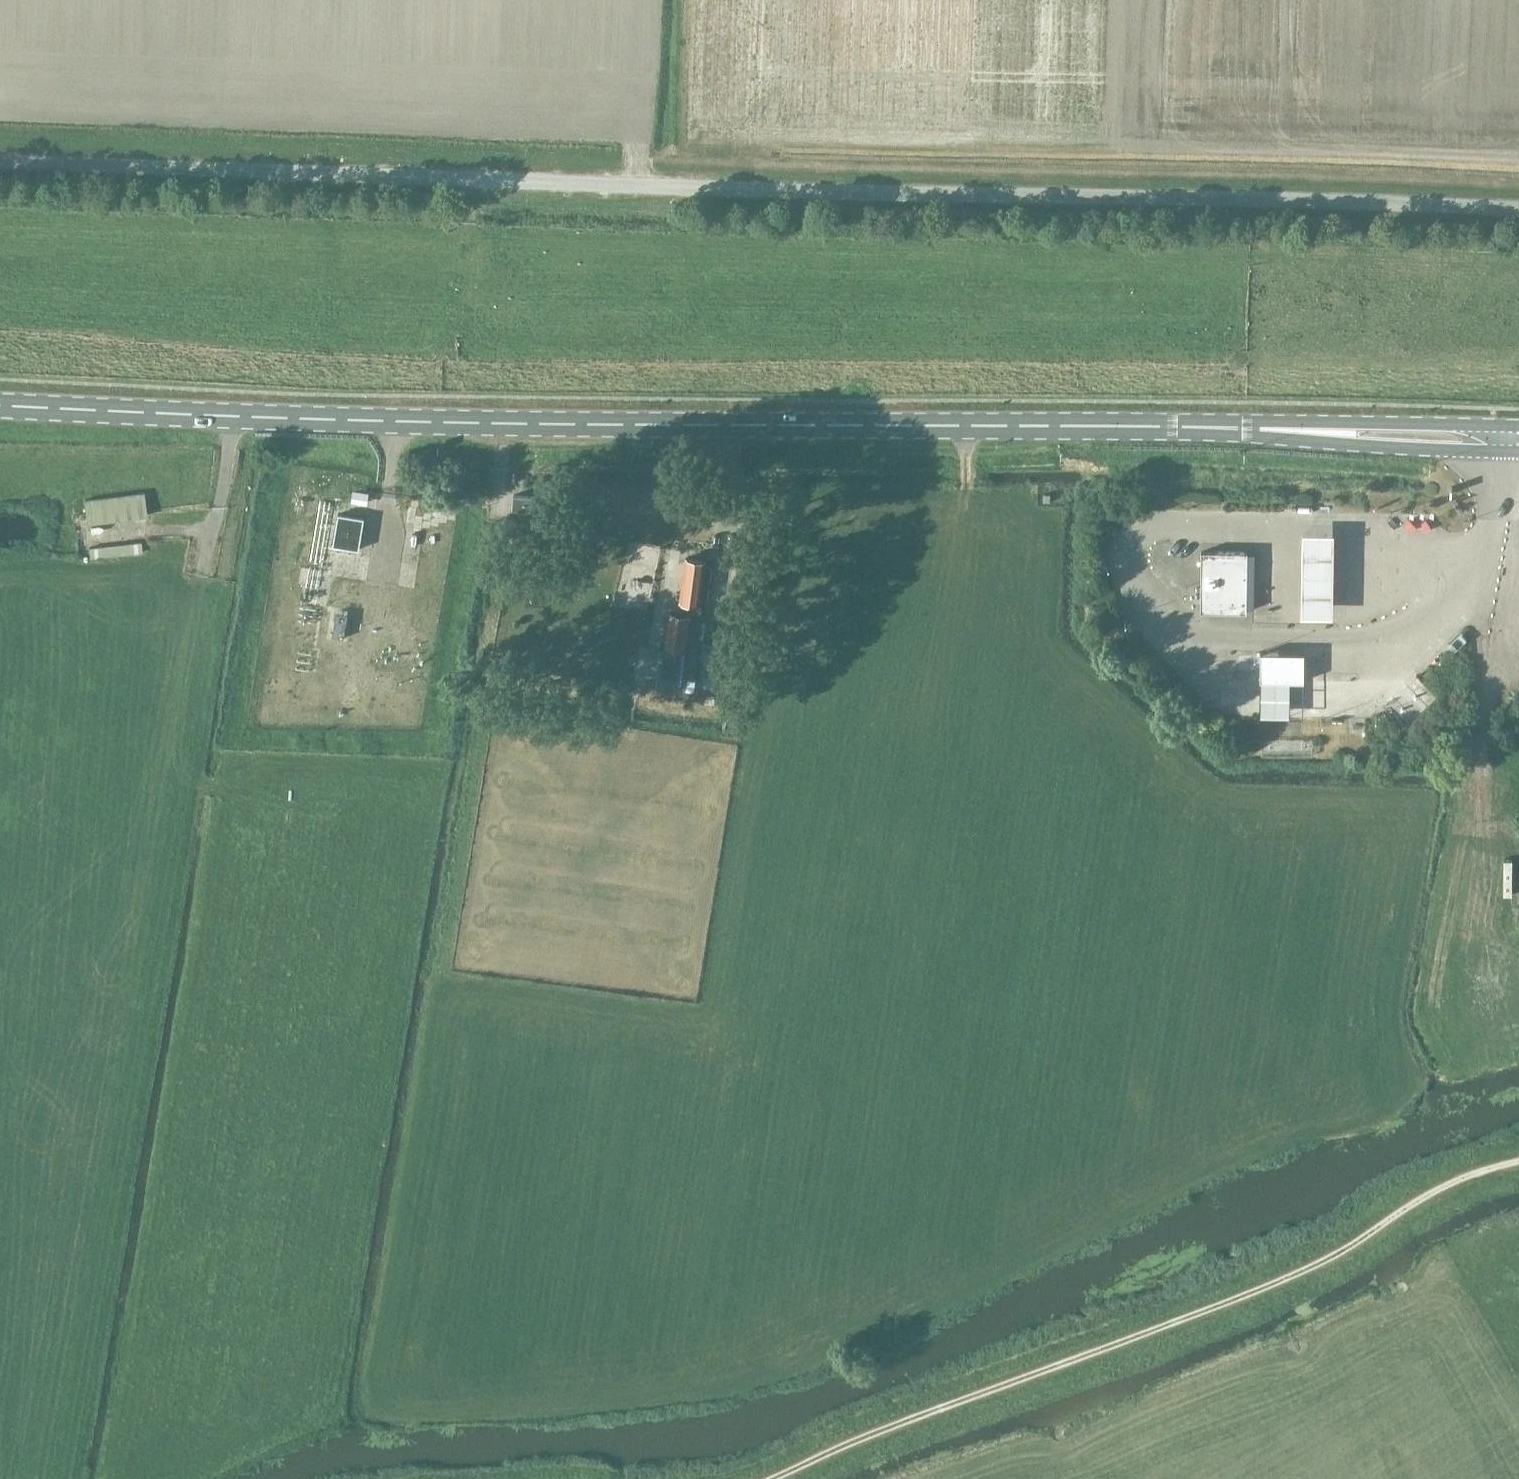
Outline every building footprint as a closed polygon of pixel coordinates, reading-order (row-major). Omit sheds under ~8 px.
[(84,499),(87,523),(147,516),(144,492),(84,499)] [(514,495),(513,509),(543,511),(544,496),(514,495)] [(359,549),(365,518),(339,513),(333,545),(359,549)] [(1333,531),(1302,530),(1301,614),(1332,614),(1333,531)] [(132,553),(132,541),(78,542),(79,555),(132,553)] [(1248,552),(1202,551),(1201,611),(1247,612),(1248,552)] [(707,560),(687,557),(678,614),(671,612),(665,648),(660,647),(656,674),(682,679),(692,604),(700,605),(701,600),(708,601),(713,565),(706,564),(707,560)] [(337,633),(338,608),(322,607),(321,633),(337,633)] [(1261,671),(1261,680),(1260,716),(1291,717),(1292,681),(1305,681),(1305,653),(1261,652),(1261,671)] [(1388,721),(1416,694),(1405,683),(1396,692),(1388,684),(1370,702),(1388,721)]
